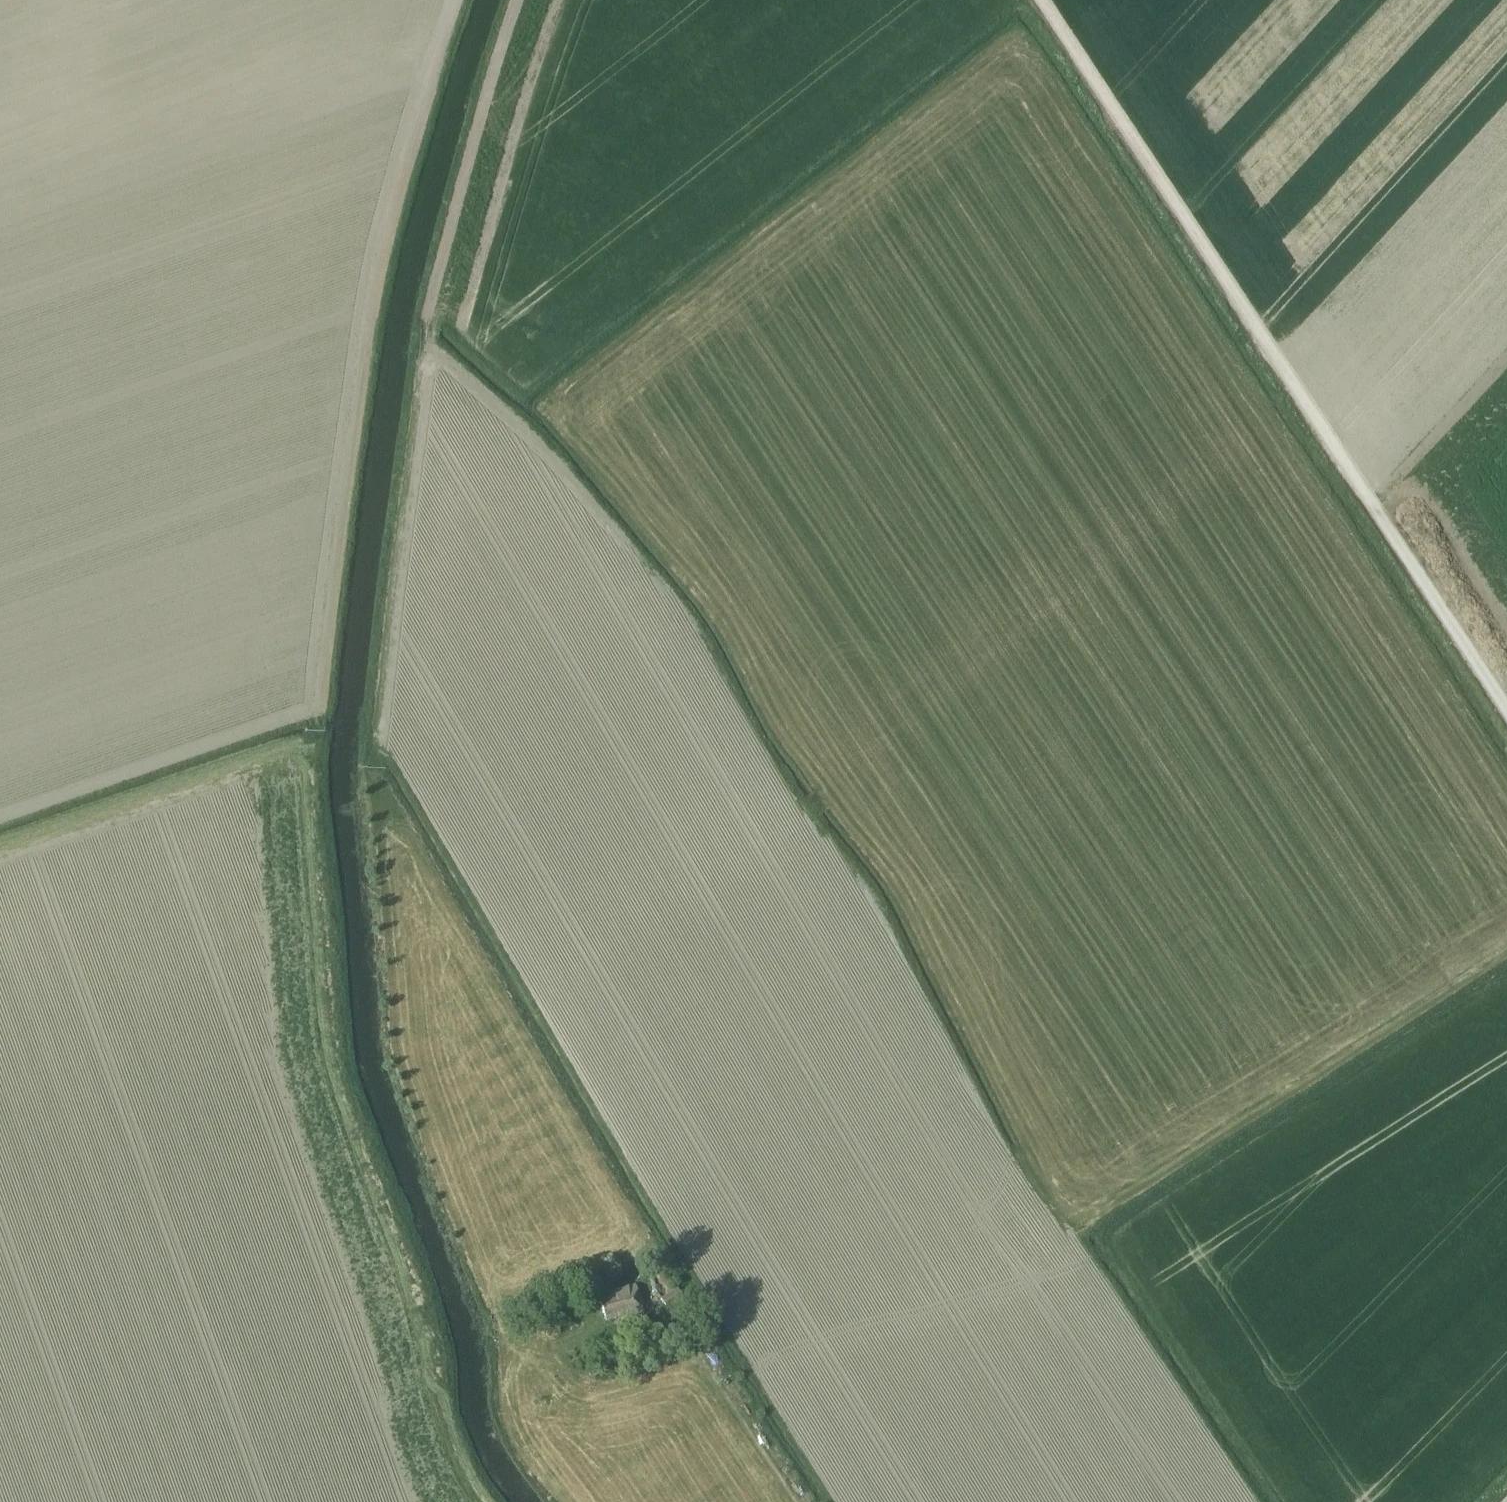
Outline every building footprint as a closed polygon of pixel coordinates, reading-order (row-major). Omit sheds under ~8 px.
[(628,1317),(644,1312),(635,1285),(609,1293),(610,1299),(600,1302),(606,1321),(627,1314),(628,1317)] [(678,1290),(660,1300),(673,1322),(690,1311),(678,1290)]
